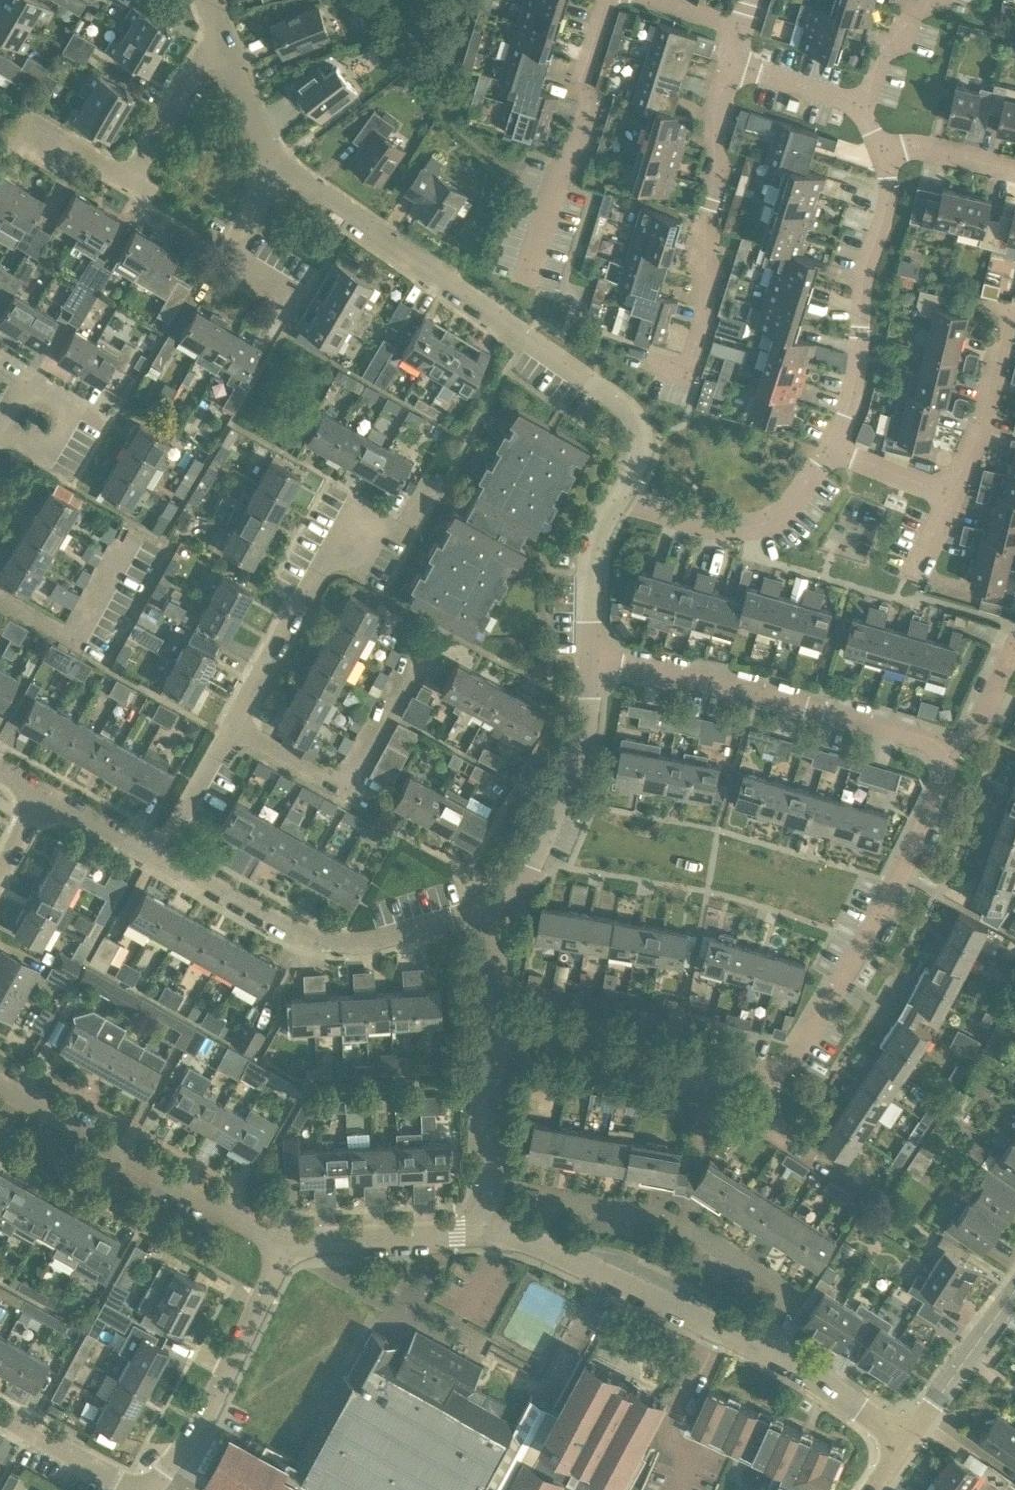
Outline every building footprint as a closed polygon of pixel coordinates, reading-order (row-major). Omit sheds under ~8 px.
[(48,7),(36,0),(0,0),(0,8),(28,24),(35,12),(42,16),(48,7)] [(79,15),(88,1),(88,0),(53,0),(79,15)] [(151,5),(143,0),(134,0),(118,27),(125,31),(125,30),(159,50),(172,29),(145,13),(150,5),(150,6),(151,5)] [(567,0),(524,0),(523,1),(563,13),(567,0)] [(781,0),(771,0),(768,7),(778,10),(781,0)] [(876,4),(862,0),(833,0),(830,10),(829,11),(851,17),(850,18),(869,24),(876,4)] [(557,32),(563,13),(523,1),(517,20),(557,32)] [(810,5),(802,2),(796,22),(804,24),(845,36),(850,18),(851,17),(829,11),(830,10),(811,4),(810,5)] [(283,54),(331,36),(319,4),(272,22),(283,54)] [(27,40),(20,36),(28,24),(0,8),(0,38),(21,51),(27,40)] [(625,27),(629,12),(619,9),(615,24),(625,27)] [(483,31),(487,17),(477,14),(473,28),(483,31)] [(770,35),(775,21),(765,18),(761,32),(770,35)] [(551,52),(557,32),(517,20),(511,39),(551,52)] [(691,53),(697,35),(698,33),(658,21),(652,41),(691,53)] [(969,33),(971,24),(959,21),(957,29),(969,33)] [(1007,33),(1009,25),(997,22),(995,30),(1007,33)] [(838,57),(845,36),(804,24),(798,44),(838,57)] [(480,39),(483,31),(473,28),(469,42),(478,45),(480,39)] [(159,50),(125,30),(125,31),(118,42),(111,38),(105,48),(146,72),(159,50)] [(89,54),(94,45),(72,32),(67,41),(89,54)] [(617,51),(621,36),(612,33),(607,48),(617,51)] [(545,70),(551,52),(511,39),(506,58),(545,70)] [(83,64),(89,54),(67,41),(61,51),(83,64)] [(685,72),(691,53),(652,41),(646,60),(685,72)] [(613,65),(617,51),(607,48),(603,62),(613,65)] [(471,70),(475,55),(466,52),(461,67),(471,70)] [(14,81),(17,76),(35,88),(31,95),(33,96),(37,89),(43,80),(21,66),(0,54),(0,72),(14,81)] [(43,80),(47,73),(49,69),(27,56),(21,66),(43,80)] [(539,90),(540,89),(545,70),(506,58),(499,78),(518,84),(539,90)] [(388,67),(393,74),(405,66),(400,59),(388,67)] [(680,91),(685,72),(646,60),(640,79),(680,91)] [(357,94),(337,67),(319,81),(312,72),(296,85),(322,120),(357,94)] [(120,116),(132,95),(92,71),(86,80),(93,84),(86,96),(120,116)] [(605,90),(610,75),(600,72),(595,87),(605,90)] [(44,102),(57,79),(47,73),(43,80),(37,89),(33,96),(44,102)] [(485,89),(489,75),(480,73),(476,87),(485,89)] [(409,77),(406,77),(402,77),(398,83),(402,89),(409,89),(412,84),(412,83),(409,77)] [(674,111),(674,110),(680,91),(640,79),(634,99),(653,105),(653,104),(674,111)] [(996,82),(994,89),(989,110),(1001,113),(997,130),(1014,135),(1014,86),(996,82)] [(979,89),(956,83),(948,118),(973,125),(975,113),(988,116),(989,110),(994,89),(980,86),(979,89)] [(539,90),(518,84),(513,103),(552,115),(558,95),(540,89),(539,90)] [(620,110),(625,96),(615,93),(611,108),(620,110)] [(120,116),(86,96),(79,108),(72,104),(66,114),(74,119),(107,138),(120,116)] [(797,109),(800,100),(790,96),(787,106),(797,109)] [(478,114),(482,100),(473,97),(468,111),(478,114)] [(546,135),(552,115),(513,103),(505,129),(531,138),(533,131),(546,135)] [(653,104),(653,105),(647,124),(687,136),(693,116),(674,110),(674,111),(653,104)] [(746,126),(750,111),(741,108),(736,123),(746,126)] [(377,183),(402,148),(386,136),(394,125),(374,111),(358,133),(369,141),(352,164),(377,183)] [(63,122),(70,126),(74,119),(66,114),(62,121),(63,122)] [(613,134),(617,120),(608,117),(603,132),(613,134)] [(812,152),(819,132),(779,120),(773,140),(812,152)] [(681,155),(687,136),(647,124),(641,143),(681,155)] [(608,149),(613,134),(603,132),(599,146),(608,149)] [(738,151),(742,136),(732,134),(728,148),(738,151)] [(806,171),(807,170),(812,152),(773,140),(766,160),(785,166),(785,165),(806,171)] [(675,174),(681,155),(641,143),(636,162),(675,174)] [(752,171),(757,157),(747,154),(742,168),(752,171)] [(432,156),(423,169),(434,177),(436,174),(443,163),(432,156)] [(601,172),(605,159),(595,156),(592,170),(601,172)] [(635,163),(628,161),(623,177),(630,179),(630,182),(669,194),(675,174),(636,162),(635,163)] [(785,165),(785,166),(779,184),(820,197),(826,176),(807,170),(806,171),(785,165)] [(423,169),(421,168),(405,191),(418,199),(413,207),(422,213),(418,218),(436,230),(439,225),(443,228),(466,194),(436,174),(434,177),(423,169)] [(21,185),(0,173),(0,213),(3,215),(0,220),(0,221),(21,185)] [(745,194),(749,180),(740,177),(735,191),(745,194)] [(814,216),(820,197),(779,184),(773,203),(814,216)] [(0,221),(0,227),(18,238),(15,244),(25,250),(40,226),(30,220),(43,198),(21,185),(0,221)] [(916,192),(913,206),(910,219),(935,225),(936,221),(959,226),(967,193),(944,187),(941,198),(928,195),(916,192)] [(78,233),(96,204),(75,191),(57,220),(78,233)] [(741,208),(745,194),(735,191),(731,205),(741,208)] [(609,210),(614,195),(604,192),(600,207),(609,210)] [(993,246),(1000,218),(987,215),(991,199),(967,193),(959,226),(982,232),(980,243),(993,246)] [(808,235),(808,233),(814,216),(773,203),(767,222),(808,235)] [(99,246),(107,233),(117,217),(96,204),(78,233),(99,246)] [(676,237),(677,233),(683,217),(643,204),(636,224),(676,237)] [(1012,221),(1000,218),(993,246),(1006,250),(1009,239),(1014,240),(1014,208),(1012,221)] [(732,233),(737,219),(727,216),(723,230),(732,233)] [(602,234),(602,233),(606,220),(597,217),(592,231),(602,234)] [(802,253),(808,235),(767,222),(761,242),(769,245),(780,248),(780,247),(802,254),(802,253)] [(670,256),(676,237),(636,224),(630,243),(670,256)] [(36,256),(49,233),(49,232),(40,226),(25,250),(30,253),(36,256)] [(149,236),(134,227),(112,265),(133,278),(158,236),(157,237),(150,233),(149,236)] [(598,249),(602,234),(592,231),(588,246),(598,249)] [(159,236),(158,236),(133,278),(166,298),(156,314),(168,321),(191,283),(167,269),(177,253),(163,244),(165,242),(158,238),(159,236)] [(747,253),(751,239),(742,236),(738,250),(747,253)] [(664,275),(670,256),(630,243),(625,263),(664,275)] [(780,248),(769,245),(764,263),(774,266),(774,267),(815,279),(821,259),(802,253),(802,254),(780,247),(780,248)] [(590,273),(594,259),(585,256),(580,270),(590,273)] [(87,287),(101,263),(91,257),(76,281),(87,287)] [(14,271),(24,277),(31,265),(21,259),(14,271)] [(740,277),(745,262),(735,259),(730,274),(740,277)] [(898,271),(900,271),(906,273),(909,262),(900,260),(898,271)] [(375,315),(381,305),(364,295),(371,284),(333,261),(327,270),(337,276),(329,288),(371,314),(372,313),(375,315)] [(96,293),(111,269),(101,263),(87,287),(96,293)] [(658,293),(664,275),(625,263),(618,282),(637,288),(658,294),(658,293)] [(35,304),(14,291),(22,278),(0,265),(0,297),(7,301),(0,313),(0,323),(18,333),(35,304)] [(809,298),(815,279),(774,267),(768,286),(809,298)] [(736,291),(740,277),(730,274),(726,288),(736,291)] [(604,294),(609,279),(599,276),(595,291),(604,294)] [(73,310),(87,287),(76,281),(63,303),(73,310)] [(982,291),(982,292),(987,293),(998,296),(998,295),(1001,285),(985,281),(982,291)] [(803,317),(809,298),(768,286),(762,305),(803,317)] [(78,326),(84,316),(83,315),(96,293),(87,287),(73,310),(67,320),(78,326)] [(371,314),(329,288),(322,301),(312,295),(307,303),(316,309),(345,326),(345,325),(359,334),(371,314)] [(658,294),(637,288),(631,307),(671,319),(677,300),(658,293),(658,294)] [(963,335),(969,312),(954,309),(957,297),(926,290),(923,302),(937,305),(931,327),(963,335)] [(727,316),(732,301),(723,298),(718,313),(727,316)] [(396,329),(409,307),(398,300),(385,322),(396,329)] [(597,318),(602,303),(592,300),(588,315),(597,318)] [(39,346),(57,317),(35,304),(18,333),(39,346)] [(797,336),(803,317),(762,305),(756,325),(775,330),(776,330),(797,336)] [(199,350),(218,320),(196,306),(177,337),(199,350)] [(665,339),(671,319),(631,307),(624,333),(650,341),(652,335),(665,339)] [(345,326),(316,309),(309,322),(299,317),(294,325),(300,328),(325,344),(331,348),(345,326)] [(422,366),(439,337),(426,330),(432,320),(423,315),(400,353),(422,366)] [(742,336),(747,321),(737,318),(733,332),(742,336)] [(220,362),(238,332),(218,320),(199,350),(193,359),(203,365),(209,356),(220,362)] [(78,370),(96,340),(74,327),(57,357),(78,370)] [(444,379),(461,350),(448,342),(453,333),(445,327),(439,337),(422,366),(444,379)] [(958,357),(963,335),(931,327),(926,349),(958,357)] [(300,328),(295,336),(321,351),(325,344),(300,328)] [(776,330),(775,330),(770,349),(809,362),(816,342),(797,336),(776,330)] [(234,411),(265,359),(254,353),(259,345),(238,332),(220,362),(233,370),(226,381),(234,386),(223,404),(234,411)] [(99,335),(96,340),(78,370),(99,383),(111,364),(120,370),(134,346),(124,340),(119,348),(99,335)] [(162,369),(177,344),(166,338),(151,362),(162,369)] [(389,352),(393,346),(381,338),(377,345),(389,352)] [(893,355),(896,344),(888,341),(885,353),(893,355)] [(734,360),(739,345),(729,342),(725,357),(734,360)] [(377,345),(372,352),(385,360),(385,359),(389,352),(377,345)] [(473,357),(461,350),(444,379),(436,393),(447,399),(455,385),(465,391),(488,354),(478,348),(473,357)] [(803,381),(809,362),(770,349),(763,369),(803,381)] [(952,380),(958,357),(926,349),(920,372),(952,380)] [(977,362),(979,354),(971,351),(966,354),(965,359),(977,362)] [(141,353),(134,365),(139,369),(146,356),(141,353)] [(730,373),(734,360),(725,357),(721,370),(730,373)] [(382,387),(395,365),(385,359),(385,360),(372,381),(382,387)] [(975,371),(977,362),(965,359),(964,366),(966,370),(975,371)] [(191,386),(198,374),(188,369),(181,380),(191,386)] [(797,400),(803,381),(763,369),(758,387),(797,400)] [(947,403),(952,380),(920,372),(912,370),(906,392),(941,401),(941,402),(947,403)] [(352,388),(357,379),(343,372),(338,381),(352,388)] [(723,397),(727,383),(718,380),(713,394),(723,397)] [(374,401),(379,392),(365,384),(360,393),(374,401)] [(791,420),(797,400),(758,387),(750,413),(775,421),(777,415),(791,420)] [(936,423),(941,402),(941,401),(906,392),(901,390),(895,412),(895,413),(936,423)] [(396,413),(401,404),(387,396),(382,405),(396,413)] [(424,411),(429,403),(417,396),(413,404),(424,411)] [(966,407),(968,398),(960,396),(956,398),(954,404),(966,407)] [(429,403),(424,411),(437,418),(442,410),(429,403)] [(964,416),(966,407),(954,404),(953,410),(956,414),(964,416)] [(328,450),(344,422),(322,409),(306,438),(328,450)] [(417,425),(422,416),(409,409),(404,417),(417,425)] [(564,475),(582,443),(521,409),(504,441),(564,475)] [(930,446),(936,423),(895,413),(895,412),(892,412),(883,446),(913,454),(916,442),(930,446)] [(868,439),(873,424),(863,420),(857,436),(868,439)] [(131,435),(125,444),(153,460),(164,468),(170,459),(158,452),(166,439),(139,422),(137,424),(133,422),(127,433),(131,435)] [(350,463),(366,434),(344,422),(328,450),(350,463)] [(372,475),(386,447),(387,446),(366,434),(350,463),(372,475)] [(547,506),(564,475),(504,441),(486,472),(547,506)] [(140,481),(153,460),(125,444),(113,465),(140,481)] [(222,463),(230,449),(222,444),(213,458),(222,463)] [(394,487),(409,458),(387,446),(386,447),(372,475),(394,487)] [(195,475),(203,461),(194,456),(186,470),(195,475)] [(286,497),(299,475),(271,459),(258,481),(286,497)] [(127,503),(140,481),(113,465),(100,487),(127,503)] [(209,484),(217,470),(209,465),(201,479),(209,484)] [(533,531),(547,506),(486,472),(468,504),(470,505),(522,534),(526,527),(533,531)] [(1009,472),(1004,494),(1004,495),(1014,498),(1014,474),(1009,472)] [(182,497),(190,483),(181,478),(173,492),(182,497)] [(408,478),(403,488),(410,493),(412,489),(416,482),(408,478)] [(990,492),(992,486),(989,481),(981,479),(978,489),(990,492)] [(274,519),(286,497),(258,481),(246,503),(274,519)] [(197,505),(205,491),(196,486),(188,500),(197,505)] [(63,526),(76,504),(50,488),(37,510),(63,526)] [(985,499),(989,497),(990,492),(978,489),(976,497),(985,499)] [(1004,495),(1004,494),(998,493),(993,516),(1014,521),(1014,498),(1004,495)] [(234,524),(262,540),(274,519),(246,503),(238,498),(226,520),(234,524)] [(169,518),(177,505),(168,499),(160,512),(169,518)] [(518,545),(522,539),(520,538),(522,534),(470,505),(464,515),(518,545)] [(184,526),(192,513),(183,508),(175,521),(184,526)] [(51,547),(63,526),(37,510),(24,531),(51,547)] [(502,574),(518,545),(464,515),(458,511),(441,540),(502,574)] [(159,516),(151,529),(160,534),(167,521),(159,516)] [(993,516),(990,529),(964,523),(962,531),(973,534),(974,534),(982,535),(981,536),(1014,544),(1014,521),(993,516)] [(108,542),(115,528),(106,524),(99,537),(108,542)] [(249,562),(262,540),(234,524),(221,546),(249,562)] [(38,569),(51,547),(24,531),(11,553),(38,569)] [(968,543),(972,541),(973,534),(962,531),(960,541),(968,543)] [(981,536),(976,558),(1008,566),(1013,545),(1014,546),(1014,544),(981,536)] [(486,603),(502,574),(441,540),(425,570),(486,603)] [(96,564),(103,551),(94,546),(87,559),(96,564)] [(38,569),(11,553),(0,572),(0,576),(25,590),(38,569)] [(172,576),(179,563),(170,558),(163,571),(172,576)] [(976,558),(971,580),(985,584),(982,596),(1012,603),(1014,592),(1014,568),(1008,566),(976,558)] [(652,609),(666,562),(656,559),(652,573),(640,569),(638,577),(631,575),(623,600),(652,609)] [(669,628),(673,615),(683,581),(670,578),(674,564),(666,562),(652,609),(649,622),(669,628)] [(84,586),(91,573),(82,568),(75,581),(84,586)] [(470,633),(486,603),(425,570),(409,599),(470,633)] [(694,621),(708,573),(698,570),(693,585),(683,581),(673,615),(694,621)] [(714,627),(724,594),(711,590),(716,576),(708,573),(694,621),(714,627)] [(238,611),(250,590),(222,574),(210,596),(238,611)] [(760,625),(774,577),(764,574),(759,589),(749,586),(739,619),(760,625)] [(781,631),(790,598),(779,594),(783,580),(774,577),(760,625),(781,631)] [(159,599),(167,585),(158,580),(150,594),(159,599)] [(58,583),(51,596),(63,603),(72,607),(79,594),(70,589),(58,583)] [(739,619),(749,586),(738,583),(734,597),(724,594),(714,627),(735,633),(739,619)] [(801,637),(815,589),(806,586),(802,601),(790,598),(781,631),(801,637)] [(823,643),(832,610),(819,606),(823,592),(815,589),(801,637),(823,643)] [(209,597),(202,593),(197,600),(205,604),(197,618),(225,634),(238,611),(210,596),(209,597)] [(374,638),(380,629),(370,623),(378,609),(349,594),(337,616),(366,632),(365,633),(374,638)] [(179,619),(186,607),(167,597),(161,608),(179,619)] [(865,655),(880,609),(869,606),(865,619),(853,616),(844,649),(865,655)] [(887,662),(896,629),(885,625),(889,611),(880,609),(865,655),(887,662)] [(405,644),(412,630),(411,629),(417,617),(406,612),(399,625),(402,626),(396,639),(405,644)] [(968,615),(958,612),(955,621),(965,624),(968,615)] [(353,654),(365,633),(366,632),(337,616),(325,638),(353,654)] [(10,638),(18,623),(9,618),(1,633),(10,638)] [(907,667),(920,620),(912,618),(907,632),(896,629),(887,662),(907,667)] [(838,642),(845,644),(852,621),(845,619),(838,642)] [(927,673),(937,641),(925,637),(930,623),(920,620),(907,667),(927,673)] [(136,640),(144,627),(135,622),(127,635),(136,640)] [(10,658),(27,628),(18,623),(10,638),(2,653),(10,658)] [(949,680),(963,633),(953,630),(949,644),(937,641),(927,673),(949,680)] [(203,676),(215,653),(186,638),(174,660),(203,676)] [(341,676),(353,654),(325,638),(313,660),(341,676)] [(124,662),(131,649),(122,644),(115,657),(124,662)] [(393,665),(400,652),(391,647),(384,661),(393,665)] [(29,677),(39,658),(30,653),(20,672),(29,677)] [(74,675),(83,660),(74,655),(65,669),(74,675)] [(83,660),(74,675),(83,680),(92,665),(83,660)] [(191,698),(203,676),(174,660),(162,682),(191,698)] [(329,697),(341,676),(313,660),(301,682),(329,697)] [(458,712),(480,673),(458,660),(440,692),(456,701),(451,709),(458,712)] [(17,677),(0,667),(0,705),(1,705),(17,677)] [(381,687),(388,674),(379,669),(372,683),(381,687)] [(483,716),(500,685),(480,673),(458,712),(455,718),(465,724),(473,710),(483,716)] [(117,699),(125,684),(116,679),(108,694),(116,698),(117,699)] [(317,720),(329,697),(301,682),(288,704),(317,720)] [(127,704),(135,689),(125,684),(117,699),(127,704)] [(423,700),(429,689),(420,684),(414,695),(423,700)] [(490,732),(499,737),(521,696),(500,685),(483,716),(495,723),(490,732)] [(369,709),(376,696),(367,691),(361,704),(369,709)] [(423,700),(414,695),(412,694),(406,705),(427,716),(433,705),(423,700)] [(40,736),(56,707),(34,695),(18,724),(40,736)] [(521,696),(499,737),(510,743),(515,734),(526,740),(543,709),(521,696)] [(160,722),(168,708),(159,703),(151,717),(160,722)] [(309,758),(320,739),(310,733),(317,720),(288,704),(276,726),(287,732),(281,742),(309,758)] [(651,726),(654,708),(630,704),(628,713),(641,716),(639,724),(651,726)] [(421,726),(427,716),(406,705),(401,715),(421,726)] [(62,748),(78,719),(56,707),(40,736),(62,748)] [(168,708),(160,722),(170,728),(178,713),(168,708)] [(663,728),(667,711),(654,708),(651,726),(663,728)] [(357,731),(364,717),(356,712),(348,726),(357,731)] [(689,725),(691,715),(679,713),(678,722),(689,725)] [(83,760),(99,731),(78,719),(62,748),(83,760)] [(727,732),(728,722),(717,720),(715,729),(727,732)] [(412,744),(418,732),(398,721),(392,732),(412,744)] [(752,728),(749,737),(766,742),(769,733),(752,728)] [(105,772),(121,743),(99,731),(83,760),(105,772)] [(406,755),(412,744),(392,732),(386,743),(406,755)] [(345,752),(353,739),(344,734),(337,748),(345,752)] [(628,786),(638,788),(646,751),(647,742),(623,738),(615,778),(629,781),(628,786)] [(802,753),(804,743),(793,740),(790,750),(802,753)] [(126,784),(142,755),(121,743),(105,772),(126,784)] [(400,765),(406,755),(386,743),(380,754),(400,765)] [(814,756),(817,747),(804,743),(802,753),(814,756)] [(480,752),(467,745),(465,750),(485,762),(491,750),(484,746),(480,752)] [(142,755),(126,784),(148,796),(168,760),(146,747),(142,755)] [(496,768),(502,756),(491,750),(485,762),(496,768)] [(456,768),(463,756),(453,751),(447,763),(456,768)] [(664,788),(670,756),(646,751),(638,788),(649,791),(650,785),(664,788)] [(670,756),(664,788),(678,790),(677,796),(688,798),(696,753),(685,751),(684,759),(670,756)] [(696,753),(688,798),(697,800),(698,794),(713,797),(720,766),(707,763),(709,755),(696,753)] [(395,775),(400,765),(380,754),(374,764),(395,775)] [(849,767),(852,757),(841,754),(838,763),(849,767)] [(862,770),(864,761),(852,757),(849,767),(862,770)] [(266,776),(271,768),(258,761),(253,769),(266,776)] [(477,779),(483,768),(474,763),(468,775),(477,779)] [(389,785),(395,775),(374,764),(369,774),(389,785)] [(487,785),(493,773),(483,768),(477,779),(487,785)] [(895,789),(901,772),(888,768),(883,785),(895,789)] [(757,815),(768,778),(744,771),(735,803),(749,807),(747,812),(757,815)] [(425,821),(442,791),(409,772),(392,803),(425,821)] [(289,789),(293,780),(280,773),(275,781),(289,789)] [(783,817),(792,785),(768,778),(757,815),(767,818),(769,813),(783,817)] [(1014,782),(1006,806),(1014,809),(1014,782)] [(310,801),(315,792),(301,784),(297,793),(310,801)] [(805,828),(816,792),(792,785),(783,817),(797,821),(795,826),(805,828)] [(467,797),(446,786),(443,791),(442,791),(425,821),(447,834),(467,797)] [(830,830),(840,799),(816,792),(805,828),(815,831),(816,826),(830,830)] [(332,813),(337,804),(324,797),(319,805),(332,813)] [(468,845),(485,815),(465,804),(469,798),(467,797),(447,834),(468,845)] [(853,842),(863,806),(840,799),(830,830),(845,834),(843,840),(853,842)] [(240,841),(256,812),(234,800),(217,828),(240,841)] [(878,844),(887,813),(863,806),(853,842),(863,845),(864,840),(878,844)] [(1006,806),(998,829),(1014,835),(1014,809),(1006,806)] [(354,825),(356,820),(359,816),(345,808),(341,817),(354,825)] [(262,854),(278,825),(256,812),(240,841),(262,854)] [(306,827),(284,814),(279,825),(278,825),(262,854),(284,866),(300,837),(306,827)] [(376,837),(380,828),(367,820),(362,829),(376,837)] [(998,829),(990,852),(1014,861),(1014,835),(998,829)] [(305,878),(322,850),(300,837),(284,866),(305,878)] [(104,884),(81,871),(88,859),(62,844),(50,866),(76,881),(75,881),(105,898),(104,899),(109,902),(111,898),(115,900),(127,881),(111,872),(104,884)] [(327,891),(344,862),(322,850),(305,878),(327,891)] [(1014,878),(1014,861),(990,852),(982,876),(1012,887),(1014,878)] [(350,904),(366,875),(344,862),(327,891),(350,904)] [(64,902),(75,881),(76,881),(50,866),(37,887),(64,902)] [(1014,901),(1014,888),(1012,887),(982,876),(973,900),(985,904),(981,915),(999,924),(1014,901)] [(37,887),(25,908),(52,923),(63,930),(75,908),(64,902),(37,887)] [(150,931),(166,902),(143,890),(128,919),(150,931)] [(102,924),(115,900),(111,898),(109,902),(104,899),(93,919),(102,924)] [(171,943),(187,914),(166,902),(150,931),(171,943)] [(561,942),(566,910),(541,906),(536,937),(561,942)] [(15,920),(18,922),(13,930),(39,945),(52,923),(25,908),(22,907),(15,920)] [(585,946),(591,914),(566,910),(561,942),(585,946)] [(951,930),(948,935),(977,949),(979,944),(989,926),(960,912),(951,930)] [(193,955),(209,926),(187,914),(171,943),(193,955)] [(609,950),(615,919),(591,914),(585,946),(609,950)] [(1014,914),(1007,930),(1014,934),(1014,914)] [(92,943),(102,924),(93,919),(80,941),(85,944),(87,940),(92,943)] [(634,955),(639,923),(615,919),(609,950),(634,955)] [(658,959),(664,927),(639,923),(634,955),(658,959)] [(214,967),(230,938),(209,926),(193,955),(214,967)] [(683,964),(689,932),(664,927),(658,959),(683,964)] [(105,969),(120,943),(104,934),(89,960),(105,969)] [(726,973),(735,942),(711,935),(702,966),(726,973)] [(942,947),(937,957),(965,971),(970,962),(977,949),(948,935),(942,947)] [(236,978),(252,950),(230,938),(214,967),(236,978)] [(72,976),(78,966),(92,943),(87,940),(85,944),(80,941),(71,958),(59,951),(51,965),(72,976)] [(750,980),(759,949),(735,942),(726,973),(750,980)] [(773,987),(782,956),(759,949),(750,980),(773,987)] [(258,991),(274,962),(252,950),(236,978),(258,991)] [(2,952),(0,955),(0,982),(22,995),(36,970),(24,963),(23,964),(2,952)] [(798,994),(807,963),(782,956),(773,987),(798,994)] [(886,1046),(878,1058),(905,1076),(920,1052),(933,1034),(917,1023),(918,1021),(925,1006),(937,1012),(943,1015),(952,997),(961,979),(965,971),(937,957),(931,969),(925,966),(920,976),(916,985),(919,987),(913,999),(909,998),(904,1008),(900,1014),(903,1016),(895,1028),(892,1026),(881,1042),(886,1046)] [(123,979),(131,965),(122,960),(114,974),(123,979)] [(66,987),(72,977),(51,965),(45,976),(66,987)] [(119,984),(89,967),(85,965),(73,986),(85,993),(93,980),(118,995),(120,991),(117,989),(119,984)] [(133,985),(141,970),(131,965),(123,979),(133,985)] [(399,976),(427,977),(427,965),(399,965),(399,976)] [(350,968),(350,977),(383,976),(383,967),(350,968)] [(542,985),(543,975),(530,973),(528,982),(542,985)] [(577,991),(579,982),(567,979),(565,989),(577,991)] [(22,995),(0,982),(0,1014),(9,1019),(22,995)] [(590,993),(592,984),(579,982),(577,991),(590,993)] [(137,1006),(142,997),(119,984),(117,989),(120,991),(118,995),(137,1006)] [(166,1003),(174,989),(165,984),(157,998),(166,1003)] [(424,991),(424,985),(413,986),(415,1023),(441,1022),(439,990),(424,991)] [(391,1025),(415,1023),(413,986),(404,986),(404,992),(389,993),(391,1025)] [(375,993),(374,988),(364,989),(366,1026),(391,1025),(389,993),(375,993)] [(626,1000),(627,991),(616,988),(614,998),(626,1000)] [(176,1009),(183,995),(174,989),(166,1003),(176,1009)] [(366,1038),(365,1026),(366,1026),(364,989),(353,989),(354,995),(339,995),(341,1027),(342,1040),(366,1038)] [(290,1030),(316,1029),(314,990),(304,991),(304,997),(289,998),(290,1030)] [(325,996),(325,990),(314,990),(316,1029),(341,1027),(339,995),(325,996)] [(639,1002),(641,993),(627,991),(626,1000),(639,1002)] [(160,1019),(162,1015),(159,1013),(162,1008),(142,997),(137,1006),(160,1019)] [(676,1009),(677,1001),(678,999),(665,997),(663,1007),(676,1009)] [(702,1014),(704,1005),(692,1001),(689,1010),(702,1014)] [(42,1033),(53,1011),(42,1006),(31,1027),(42,1033)] [(80,1058),(95,1031),(105,1014),(92,1007),(72,1014),(74,1020),(59,1046),(62,1048),(66,1057),(72,1054),(80,1058)] [(183,1049),(195,1027),(162,1008),(159,1013),(162,1015),(160,1019),(180,1031),(173,1043),(183,1049)] [(208,1027),(216,1013),(208,1009),(200,1022),(208,1027)] [(228,1014),(220,1009),(217,1014),(216,1013),(208,1027),(218,1033),(226,1019),(228,1014)] [(989,1026),(995,1014),(987,1010),(980,1022),(989,1026)] [(728,1012),(726,1021),(738,1024),(740,1016),(728,1012)] [(101,1070),(116,1044),(122,1033),(126,1026),(105,1014),(95,1031),(80,1058),(81,1059),(78,1064),(90,1071),(93,1066),(101,1070)] [(740,1016),(738,1024),(750,1028),(752,1019),(740,1016)] [(253,1052),(266,1030),(244,1018),(231,1040),(253,1052)] [(1010,1046),(1014,1039),(1009,1037),(1011,1032),(997,1025),(992,1036),(1006,1043),(1010,1046)] [(785,1038),(788,1029),(775,1026),(773,1035),(785,1038)] [(194,1055),(206,1033),(195,1027),(183,1049),(194,1055)] [(973,1057),(982,1040),(959,1028),(950,1045),(973,1057)] [(143,1045),(122,1033),(116,1044),(101,1070),(102,1071),(99,1076),(111,1083),(114,1078),(122,1082),(143,1045)] [(992,1036),(987,1046),(1001,1053),(1003,1050),(1006,1052),(1002,1060),(1009,1064),(1014,1064),(1014,1049),(1010,1046),(1006,1043),(992,1036)] [(165,1057),(156,1052),(143,1045),(122,1082),(123,1083),(120,1088),(132,1095),(135,1090),(144,1094),(165,1057)] [(244,1067),(249,1057),(228,1045),(222,1055),(244,1067)] [(266,1080),(269,1075),(266,1073),(268,1068),(249,1057),(244,1067),(266,1080)] [(393,1072),(406,1071),(405,1062),(405,1057),(392,1059),(393,1072)] [(878,1058),(864,1078),(891,1096),(905,1076),(878,1058)] [(368,1073),(380,1073),(393,1072),(392,1059),(380,1060),(380,1063),(368,1064),(368,1073)] [(406,1071),(418,1071),(417,1061),(405,1062),(406,1071)] [(418,1071),(430,1070),(430,1061),(417,1061),(418,1071)] [(355,1074),(368,1073),(368,1064),(355,1065),(355,1074)] [(957,1082),(965,1070),(957,1065),(949,1076),(957,1082)] [(318,1076),(331,1075),(331,1066),(318,1067),(318,1076)] [(306,1077),(318,1076),(318,1067),(305,1067),(306,1077)] [(286,1091),(291,1081),(268,1068),(266,1073),(269,1075),(266,1080),(286,1091)] [(562,1098),(566,1077),(556,1075),(554,1085),(560,1086),(559,1097),(562,1098)] [(580,1089),(582,1080),(566,1077),(562,1098),(566,1099),(568,1087),(580,1089)] [(864,1078),(850,1098),(877,1117),(891,1096),(864,1078)] [(186,1118),(201,1092),(180,1079),(165,1106),(186,1118)] [(625,1107),(628,1088),(605,1084),(603,1094),(615,1096),(614,1105),(625,1107)] [(966,1107),(974,1096),(961,1087),(954,1098),(966,1107)] [(638,1109),(641,1091),(628,1088),(625,1107),(638,1109)] [(208,1131),(223,1104),(201,1092),(186,1118),(208,1131)] [(445,1112),(444,1095),(418,1096),(419,1105),(419,1113),(445,1112)] [(677,1107),(679,1098),(666,1095),(664,1105),(677,1107)] [(406,1106),(419,1105),(418,1096),(406,1097),(406,1106)] [(369,1108),(383,1107),(383,1098),(368,1099),(369,1108)] [(850,1098),(836,1119),(863,1137),(877,1117),(850,1098)] [(960,1116),(966,1107),(954,1098),(947,1108),(960,1116)] [(344,1111),(355,1110),(357,1108),(369,1108),(368,1099),(343,1100),(344,1111)] [(344,1111),(343,1100),(319,1101),(320,1110),(333,1109),(335,1111),(344,1111)] [(307,1110),(320,1110),(319,1101),(307,1102),(307,1110)] [(708,1134),(721,1112),(706,1102),(692,1124),(708,1134)] [(229,1143),(244,1116),(223,1104),(208,1131),(229,1143)] [(249,1106),(244,1116),(229,1143),(250,1155),(259,1139),(265,1143),(277,1122),(249,1106)] [(929,1106),(922,1117),(930,1123),(937,1112),(929,1106)] [(922,1117),(914,1128),(923,1133),(930,1123),(922,1117)] [(941,1117),(933,1128),(939,1132),(947,1121),(941,1117)] [(836,1119),(822,1140),(849,1158),(863,1137),(836,1119)] [(535,1124),(529,1155),(551,1159),(554,1160),(560,1128),(557,1127),(535,1124)] [(752,1141),(757,1133),(746,1126),(741,1134),(752,1141)] [(560,1128),(554,1160),(572,1163),(579,1164),(585,1132),(578,1131),(560,1128)] [(610,1128),(608,1136),(609,1137),(618,1138),(619,1130),(610,1128)] [(423,1182),(421,1144),(421,1131),(396,1132),(396,1145),(398,1177),(413,1177),(413,1182),(423,1182)] [(585,1132),(579,1164),(593,1166),(604,1168),(609,1137),(608,1136),(599,1135),(585,1132)] [(321,1149),(298,1150),(297,1136),(282,1137),(284,1174),(298,1173),(298,1182),(313,1182),(314,1188),(324,1187),(322,1149),(321,1149)] [(609,1137),(604,1168),(614,1170),(628,1173),(634,1141),(619,1138),(618,1138),(609,1137)] [(333,1148),(332,1138),(321,1138),(321,1149),(322,1149),(324,1187),(336,1186),(335,1181),(348,1180),(346,1148),(333,1148)] [(634,1141),(628,1173),(635,1174),(642,1175),(641,1180),(653,1182),(655,1183),(661,1184),(662,1180),(676,1182),(675,1186),(686,1188),(691,1192),(693,1188),(705,1196),(703,1199),(709,1203),(710,1203),(721,1210),(724,1206),(730,1210),(734,1213),(752,1185),(747,1182),(730,1170),(711,1158),(700,1176),(695,1173),(691,1170),(680,1168),(683,1150),(661,1146),(640,1142),(634,1141)] [(982,1162),(989,1167),(989,1168),(1010,1182),(1014,1175),(1014,1141),(1002,1159),(976,1141),(968,1152),(982,1162)] [(423,1182),(434,1181),(434,1175),(448,1175),(446,1142),(421,1144),(423,1182)] [(373,1184),(384,1184),(384,1178),(398,1177),(396,1145),(371,1146),(373,1184)] [(373,1184),(371,1146),(346,1148),(348,1180),(363,1179),(363,1185),(373,1184)] [(902,1148),(894,1159),(902,1164),(909,1153),(902,1148)] [(926,1168),(933,1158),(919,1149),(913,1159),(926,1168)] [(787,1153),(782,1161),(793,1168),(798,1160),(787,1153)] [(894,1159),(887,1169),(895,1174),(900,1167),(902,1164),(894,1159)] [(920,1178),(926,1168),(913,1159),(906,1169),(920,1178)] [(804,1175),(809,1167),(798,1160),(793,1168),(804,1175)] [(1014,1207),(1014,1200),(1003,1192),(1010,1182),(989,1168),(982,1178),(985,1181),(972,1200),(988,1211),(1004,1223),(1014,1207)] [(11,1178),(0,1172),(0,1199),(11,1178)] [(33,1190),(11,1178),(0,1199),(0,1211),(16,1220),(17,1220),(33,1190)] [(839,1196),(843,1189),(830,1180),(825,1187),(839,1196)] [(752,1185),(734,1213),(747,1221),(755,1226),(773,1198),(765,1193),(752,1185)] [(846,1201),(851,1194),(843,1189),(839,1196),(846,1201)] [(37,1232),(53,1202),(33,1190),(17,1220),(16,1220),(10,1232),(30,1244),(38,1232),(37,1232)] [(69,1204),(56,1197),(53,1202),(37,1232),(38,1232),(57,1243),(73,1213),(66,1209),(69,1204)] [(773,1198),(755,1226),(765,1233),(777,1240),(795,1212),(783,1204),(773,1198)] [(1004,1223),(988,1211),(972,1200),(959,1219),(955,1216),(946,1228),(967,1243),(974,1233),(989,1244),(1004,1223)] [(795,1212),(777,1240),(783,1244),(798,1253),(816,1225),(801,1216),(795,1212)] [(73,1265),(95,1225),(73,1213),(57,1243),(58,1243),(52,1254),(62,1259),(73,1265)] [(872,1216),(867,1213),(863,1220),(868,1223),(872,1216)] [(105,1283),(120,1256),(109,1250),(116,1237),(95,1225),(73,1265),(105,1283)] [(816,1225),(798,1253),(801,1255),(820,1267),(837,1239),(819,1227),(816,1225)] [(977,1282),(983,1271),(960,1256),(966,1248),(944,1235),(934,1250),(942,1255),(934,1266),(968,1288),(973,1279),(977,1282)] [(844,1240),(841,1246),(851,1253),(855,1247),(844,1240)] [(126,1286),(146,1250),(135,1244),(115,1280),(126,1286)] [(191,1308),(203,1286),(161,1263),(149,1284),(191,1308)] [(824,1336),(845,1302),(834,1295),(838,1288),(831,1283),(837,1272),(828,1266),(821,1277),(808,1298),(818,1304),(803,1327),(813,1334),(815,1330),(824,1336)] [(968,1288),(934,1266),(927,1278),(920,1273),(909,1291),(925,1301),(930,1305),(937,1295),(959,1309),(966,1299),(962,1297),(968,1288)] [(30,1295),(34,1287),(21,1279),(17,1287),(30,1295)] [(180,1329),(191,1308),(149,1284),(137,1306),(145,1310),(139,1320),(160,1332),(166,1322),(180,1329)] [(24,1299),(2,1287),(0,1291),(0,1293),(2,1294),(1,1297),(20,1308),(24,1299)] [(42,1302),(47,1293),(34,1287),(30,1295),(42,1302)] [(52,1307),(70,1317),(76,1306),(58,1297),(52,1307)] [(42,1320),(46,1311),(24,1299),(20,1308),(42,1320)] [(938,1324),(944,1313),(930,1305),(925,1301),(918,1311),(938,1324)] [(857,1310),(845,1302),(824,1336),(832,1342),(830,1345),(841,1352),(855,1329),(865,1335),(878,1313),(862,1303),(857,1310)] [(606,1307),(602,1315),(609,1318),(612,1311),(606,1307)] [(46,1311),(42,1320),(64,1331),(68,1323),(46,1311)] [(91,1334),(96,1336),(107,1316),(98,1311),(85,1334),(89,1337),(91,1334)] [(880,1372),(901,1338),(890,1331),(894,1324),(878,1313),(865,1335),(873,1341),(859,1363),(869,1369),(871,1367),(880,1372)] [(333,1489),(481,1489),(494,1465),(496,1462),(499,1464),(502,1459),(500,1457),(499,1457),(515,1428),(513,1426),(512,1427),(498,1419),(507,1402),(474,1384),(484,1366),(417,1328),(401,1357),(396,1355),(401,1345),(373,1330),(301,1461),(296,1470),(333,1489)] [(83,1359),(96,1336),(91,1334),(89,1337),(85,1334),(74,1354),(83,1359)] [(156,1372),(168,1350),(141,1335),(129,1357),(156,1372)] [(25,1350),(4,1338),(0,1345),(0,1371),(10,1377),(25,1350)] [(913,1346),(901,1338),(880,1372),(888,1377),(886,1380),(897,1387),(925,1343),(918,1338),(913,1346)] [(32,1389),(47,1362),(25,1350),(10,1377),(32,1389)] [(71,1381),(83,1359),(74,1354),(62,1376),(71,1381)] [(494,1465),(540,1489),(630,1489),(647,1460),(654,1464),(660,1450),(652,1445),(649,1451),(645,1448),(670,1403),(636,1384),(634,1388),(616,1378),(618,1374),(583,1355),(555,1406),(534,1395),(500,1457),(502,1459),(499,1464),(496,1462),(494,1465)] [(145,1393),(156,1372),(129,1357),(118,1378),(145,1393)] [(59,1402),(67,1389),(71,1381),(62,1376),(51,1397),(59,1402)] [(133,1414),(145,1393),(118,1378),(106,1400),(133,1414)] [(726,1443),(743,1405),(710,1390),(695,1421),(703,1425),(700,1432),(726,1443)] [(121,1436),(133,1414),(106,1400),(95,1422),(121,1436)] [(759,1458),(776,1420),(743,1405),(726,1443),(759,1458)] [(998,1415),(995,1419),(986,1421),(987,1430),(979,1442),(1014,1466),(1014,1427),(998,1415)] [(791,1473),(809,1435),(776,1420),(759,1458),(784,1470),(791,1473)] [(825,1489),(843,1451),(809,1435),(791,1473),(809,1482),(825,1489)] [(296,1470),(301,1461),(267,1443),(262,1453),(231,1436),(209,1477),(222,1484),(219,1489),(333,1489),(296,1470)] [(975,1488),(968,1483),(976,1472),(953,1456),(939,1476),(958,1489),(974,1489),(975,1488)] [(1012,1479),(1012,1478),(989,1463),(981,1474),(1005,1489),(1006,1489),(1014,1489),(1014,1481),(1012,1479)] [(495,1465),(482,1489),(540,1489),(495,1465)] [(809,1482),(791,1473),(784,1470),(776,1486),(785,1489),(805,1489),(809,1482)] [(18,1477),(9,1473),(0,1489),(11,1489),(18,1477)] [(939,1476),(930,1489),(958,1489),(939,1476)]
